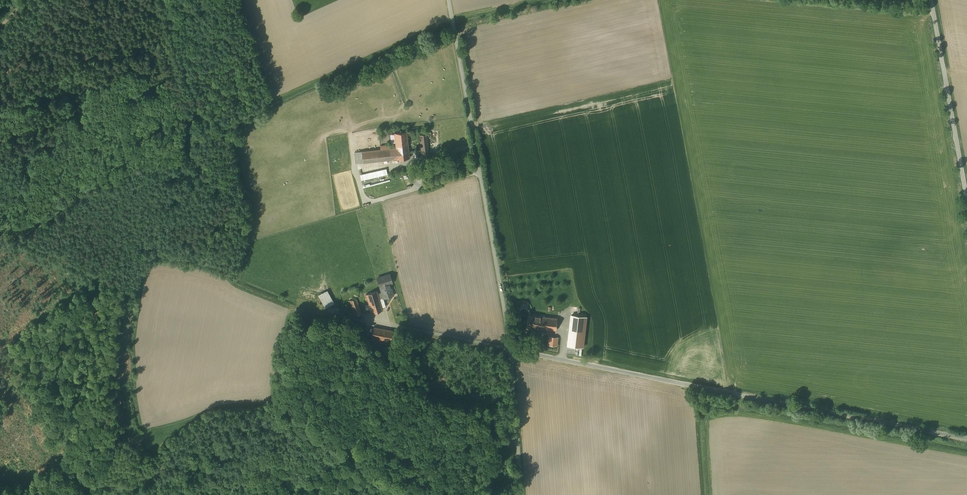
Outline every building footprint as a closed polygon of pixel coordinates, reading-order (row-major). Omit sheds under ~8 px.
[(407,132),(394,133),(396,147),(397,159),(409,158),(407,132)] [(426,134),(420,134),(423,159),(429,158),(426,134)] [(397,159),(396,147),(390,148),(390,145),(380,146),(380,149),(362,151),(363,163),(397,159)] [(356,163),(363,163),(362,151),(354,152),(356,163)] [(387,169),(361,175),(363,181),(388,175),(387,169)] [(919,247),(910,248),(912,261),(911,261),(912,263),(923,262),(922,255),(920,255),(919,247)] [(389,274),(377,278),(379,286),(380,286),(382,292),(378,294),(379,298),(383,297),(384,298),(393,295),(389,282),(391,281),(389,274)] [(926,275),(920,278),(923,284),(929,281),(926,275)] [(325,308),(334,303),(328,290),(318,295),(325,308)] [(378,294),(377,291),(366,294),(372,313),(383,310),(379,298),(378,294)] [(356,299),(350,301),(355,315),(361,313),(356,299)] [(547,317),(529,315),(528,327),(546,329),(547,317)] [(572,316),(568,344),(576,345),(579,317),(572,316)] [(558,318),(547,317),(546,329),(556,330),(558,318)] [(392,331),(374,327),(372,337),(391,340),(392,331)] [(558,338),(549,337),(548,344),(558,345),(558,338)]
